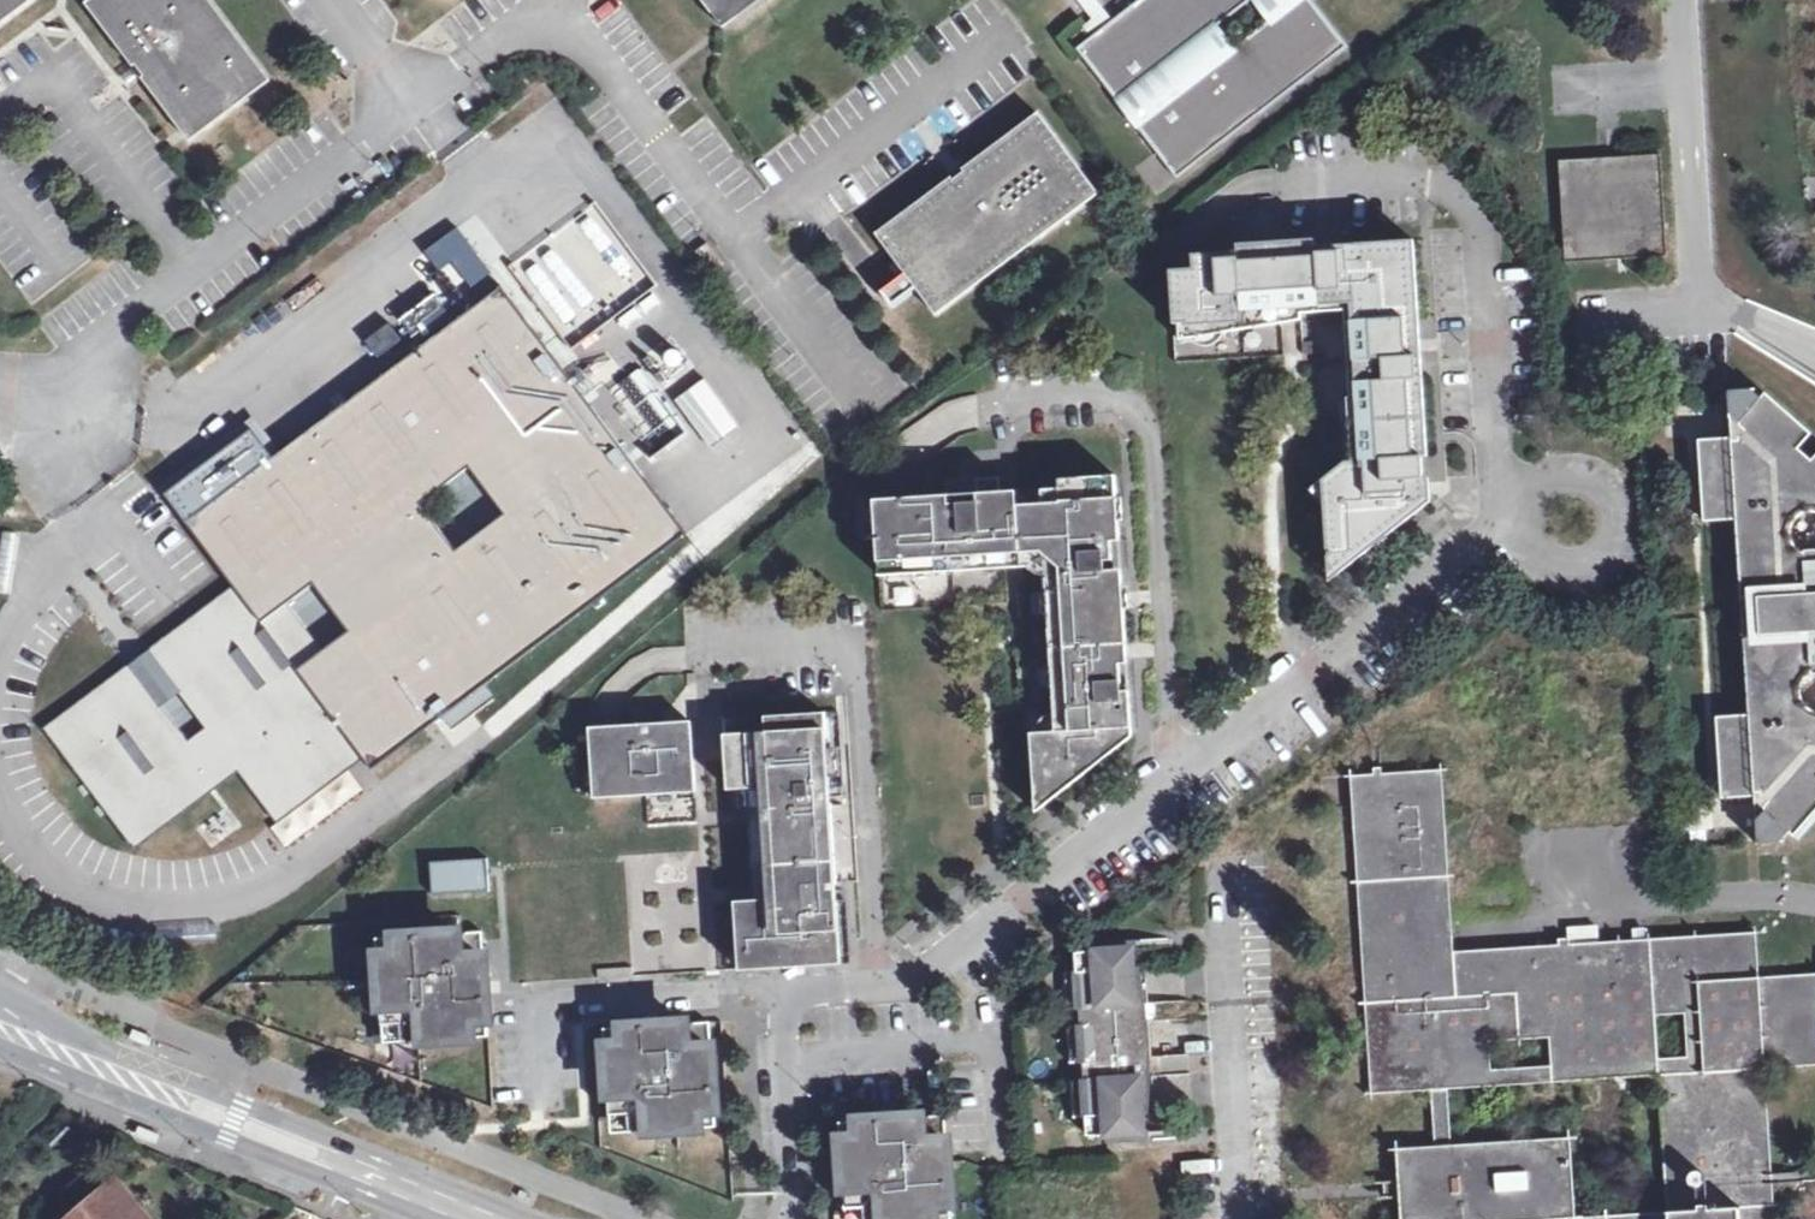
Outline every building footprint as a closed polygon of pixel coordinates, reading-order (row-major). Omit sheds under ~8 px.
[(27,0),(0,0),(0,20),(27,0)] [(135,66),(138,63),(142,69),(146,74),(143,76),(190,139),(270,78),(213,0),(87,0),(130,59),(135,66)] [(716,13),(714,15),(723,28),(736,18),(735,16),(756,0),(706,0),(716,13)] [(1270,18),(1233,46),(1217,24),(1248,0),(1137,0),(1093,33),(1078,45),(1175,174),(1346,47),(1311,0),(1294,0),(1270,18)] [(1270,18),(1294,0),(1257,0),(1270,18)] [(138,63),(135,66),(122,75),(130,86),(143,76),(146,74),(142,69),(138,63)] [(877,230),(938,311),(1098,191),(1037,110),(963,166),(965,169),(959,173),(953,178),(952,175),(877,230)] [(1668,255),(1661,154),(1560,161),(1567,260),(1668,255)] [(612,318),(657,288),(597,201),(502,266),(573,369),(574,369),(633,454),(660,435),(618,373),(623,370),(608,349),(625,337),(612,318)] [(436,272),(451,262),(469,287),(491,272),(459,225),(421,252),(436,272)] [(1407,278),(1405,240),(1316,246),(1316,255),(1298,255),(1302,314),(1320,312),(1320,303),(1335,302),(1345,311),(1351,397),(1342,398),(1345,461),(1336,469),(1337,499),(1324,500),(1328,559),(1339,574),(1375,546),(1369,539),(1381,529),(1387,536),(1426,505),(1423,456),(1428,456),(1422,354),(1412,355),(1407,278)] [(1405,240),(1407,278),(1417,278),(1415,240),(1405,240)] [(711,270),(723,262),(708,243),(697,251),(711,270)] [(1180,340),(1283,323),(1278,248),(1193,254),(1194,268),(1183,268),(1171,270),(1174,324),(1179,324),(1180,340)] [(446,330),(346,406),(276,457),(186,523),(221,571),(238,593),(160,651),(151,658),(153,661),(137,674),(134,671),(55,731),(134,838),(239,761),(277,813),(343,765),(335,753),(350,742),(358,753),(371,771),(686,536),(502,289),(446,330)] [(1320,312),(1345,311),(1335,302),(1320,303),(1320,312)] [(334,391),(346,406),(446,330),(435,315),(334,391)] [(710,448),(741,425),(704,376),(674,399),(710,448)] [(1756,388),(1729,389),(1731,420),(1736,414),(1756,388)] [(1763,394),(1756,388),(1736,414),(1743,421),(1763,394)] [(1763,394),(1743,421),(1740,425),(1747,432),(1740,438),(1732,438),(1700,441),(1706,522),(1737,520),(1751,715),(1719,718),(1724,799),(1764,796),(1770,802),(1764,809),(1768,813),(1793,834),(1794,836),(1814,812),(1814,771),(1807,765),(1814,756),(1814,456),(1800,473),(1787,461),(1812,433),(1765,392),(1763,394)] [(1337,499),(1336,469),(1323,480),(1324,500),(1337,499)] [(1050,802),(1077,780),(1077,762),(1100,763),(1133,736),(1130,684),(1122,685),(1120,645),(1127,644),(1125,608),(1116,609),(1115,588),(1107,589),(1106,570),(1114,570),(1112,541),(1121,541),(1119,521),(1116,521),(1114,499),(1118,498),(1116,475),(1059,479),(1060,488),(1042,489),(1043,503),(1028,504),(1018,505),(1020,558),(1045,556),(1046,575),(1047,592),(1051,592),(1052,613),(1049,613),(1052,666),(1056,666),(1057,687),(1053,687),(1056,731),(1032,732),(1036,802),(1050,802)] [(892,486),(874,487),(875,499),(912,497),(912,485),(892,486)] [(912,497),(875,499),(880,566),(994,559),(1020,558),(1018,505),(1028,504),(1027,490),(912,497)] [(1116,521),(1119,521),(1124,520),(1123,498),(1118,498),(1114,499),(1116,521)] [(1375,546),(1387,536),(1381,529),(1369,539),(1375,546)] [(1043,575),(1046,575),(1045,556),(1020,558),(994,559),(995,568),(1029,566),(1032,569),(1035,572),(1037,573),(1043,575)] [(1329,582),(1339,574),(1328,559),(1329,582)] [(1123,569),(1114,570),(1106,570),(1107,589),(1115,588),(1116,609),(1125,608),(1123,569)] [(696,673),(688,673),(688,685),(697,684),(696,673)] [(763,824),(768,900),(755,900),(736,902),(741,969),(842,963),(838,900),(836,900),(835,883),(836,882),(831,803),(830,803),(828,786),(830,786),(826,713),(767,716),(768,732),(726,734),(729,789),(748,788),(760,787),(762,810),(763,824)] [(468,729),(460,718),(444,730),(452,741),(468,729)] [(606,720),(592,721),(592,728),(621,726),(620,719),(606,720)] [(592,728),(591,728),(595,798),(696,791),(692,721),(621,726),(592,728)] [(335,753),(343,765),(358,753),(350,742),(335,753)] [(1077,762),(1077,780),(1100,763),(1077,762)] [(1433,1090),(1455,1089),(1661,1075),(1767,1068),(1814,1065),(1814,974),(1761,977),(1758,933),(1602,944),(1601,929),(1570,931),(1571,946),(1456,953),(1444,771),(1353,777),(1374,1094),(1433,1090)] [(748,788),(749,810),(762,810),(760,787),(748,788)] [(763,824),(762,810),(749,810),(750,825),(763,824)] [(1793,834),(1768,813),(1762,820),(1786,841),(1793,834)] [(1762,820),(1757,816),(1759,843),(1786,841),(1762,820)] [(763,824),(750,825),(755,900),(768,900),(763,824)] [(489,858),(432,862),(434,895),(491,892),(489,858)] [(397,955),(380,956),(384,1021),(406,1019),(407,1041),(472,1037),(471,1020),(489,1019),(483,932),(396,937),(397,955)] [(378,938),(380,956),(397,955),(396,937),(378,938)] [(1084,1080),(1087,1117),(1088,1135),(1106,1136),(1145,1133),(1144,1113),(1156,1112),(1154,1076),(1151,1076),(1151,1057),(1152,1057),(1150,1021),(1149,1021),(1147,1004),(1149,1004),(1146,967),(1135,967),(1133,947),(1094,950),(1076,953),(1077,971),(1080,1008),(1081,1025),(1083,1062),(1084,1080)] [(633,967),(599,969),(599,978),(634,976),(633,967)] [(1080,1008),(1077,971),(1065,972),(1068,1009),(1080,1008)] [(406,1019),(384,1021),(385,1043),(407,1041),(406,1019)] [(471,1020),(472,1037),(490,1036),(489,1019),(471,1020)] [(698,1110),(716,1109),(710,1022),(623,1027),(624,1045),(607,1046),(611,1111),(633,1110),(634,1132),(700,1127),(698,1110)] [(1083,1062),(1081,1025),(1069,1026),(1071,1063),(1083,1062)] [(137,1026),(134,1034),(154,1042),(157,1034),(137,1026)] [(606,1028),(607,1046),(624,1045),(623,1027),(606,1028)] [(1670,1218),(1777,1218),(1767,1068),(1661,1075),(1670,1215),(1670,1218)] [(1075,1118),(1087,1117),(1084,1080),(1072,1081),(1075,1118)] [(1455,1089),(1433,1090),(1437,1147),(1458,1145),(1455,1089)] [(698,1110),(700,1127),(717,1126),(716,1109),(698,1110)] [(633,1110),(611,1111),(613,1133),(634,1132),(633,1110)] [(858,1121),(859,1138),(842,1139),(846,1205),(868,1203),(869,1218),(935,1218),(934,1203),(951,1202),(949,1171),(945,1115),(858,1121)] [(841,1122),(842,1139),(859,1138),(858,1121),(841,1122)] [(136,1131),(160,1139),(164,1130),(139,1122),(136,1131)] [(1437,1147),(1407,1149),(1409,1181),(1393,1182),(1394,1198),(1410,1197),(1412,1218),(1581,1218),(1575,1137),(1458,1145),(1437,1147)] [(114,1173),(60,1218),(154,1218),(114,1173)] [(935,1218),(952,1218),(951,1202),(934,1203),(935,1218)] [(846,1205),(847,1218),(869,1218),(868,1203),(846,1205)]
